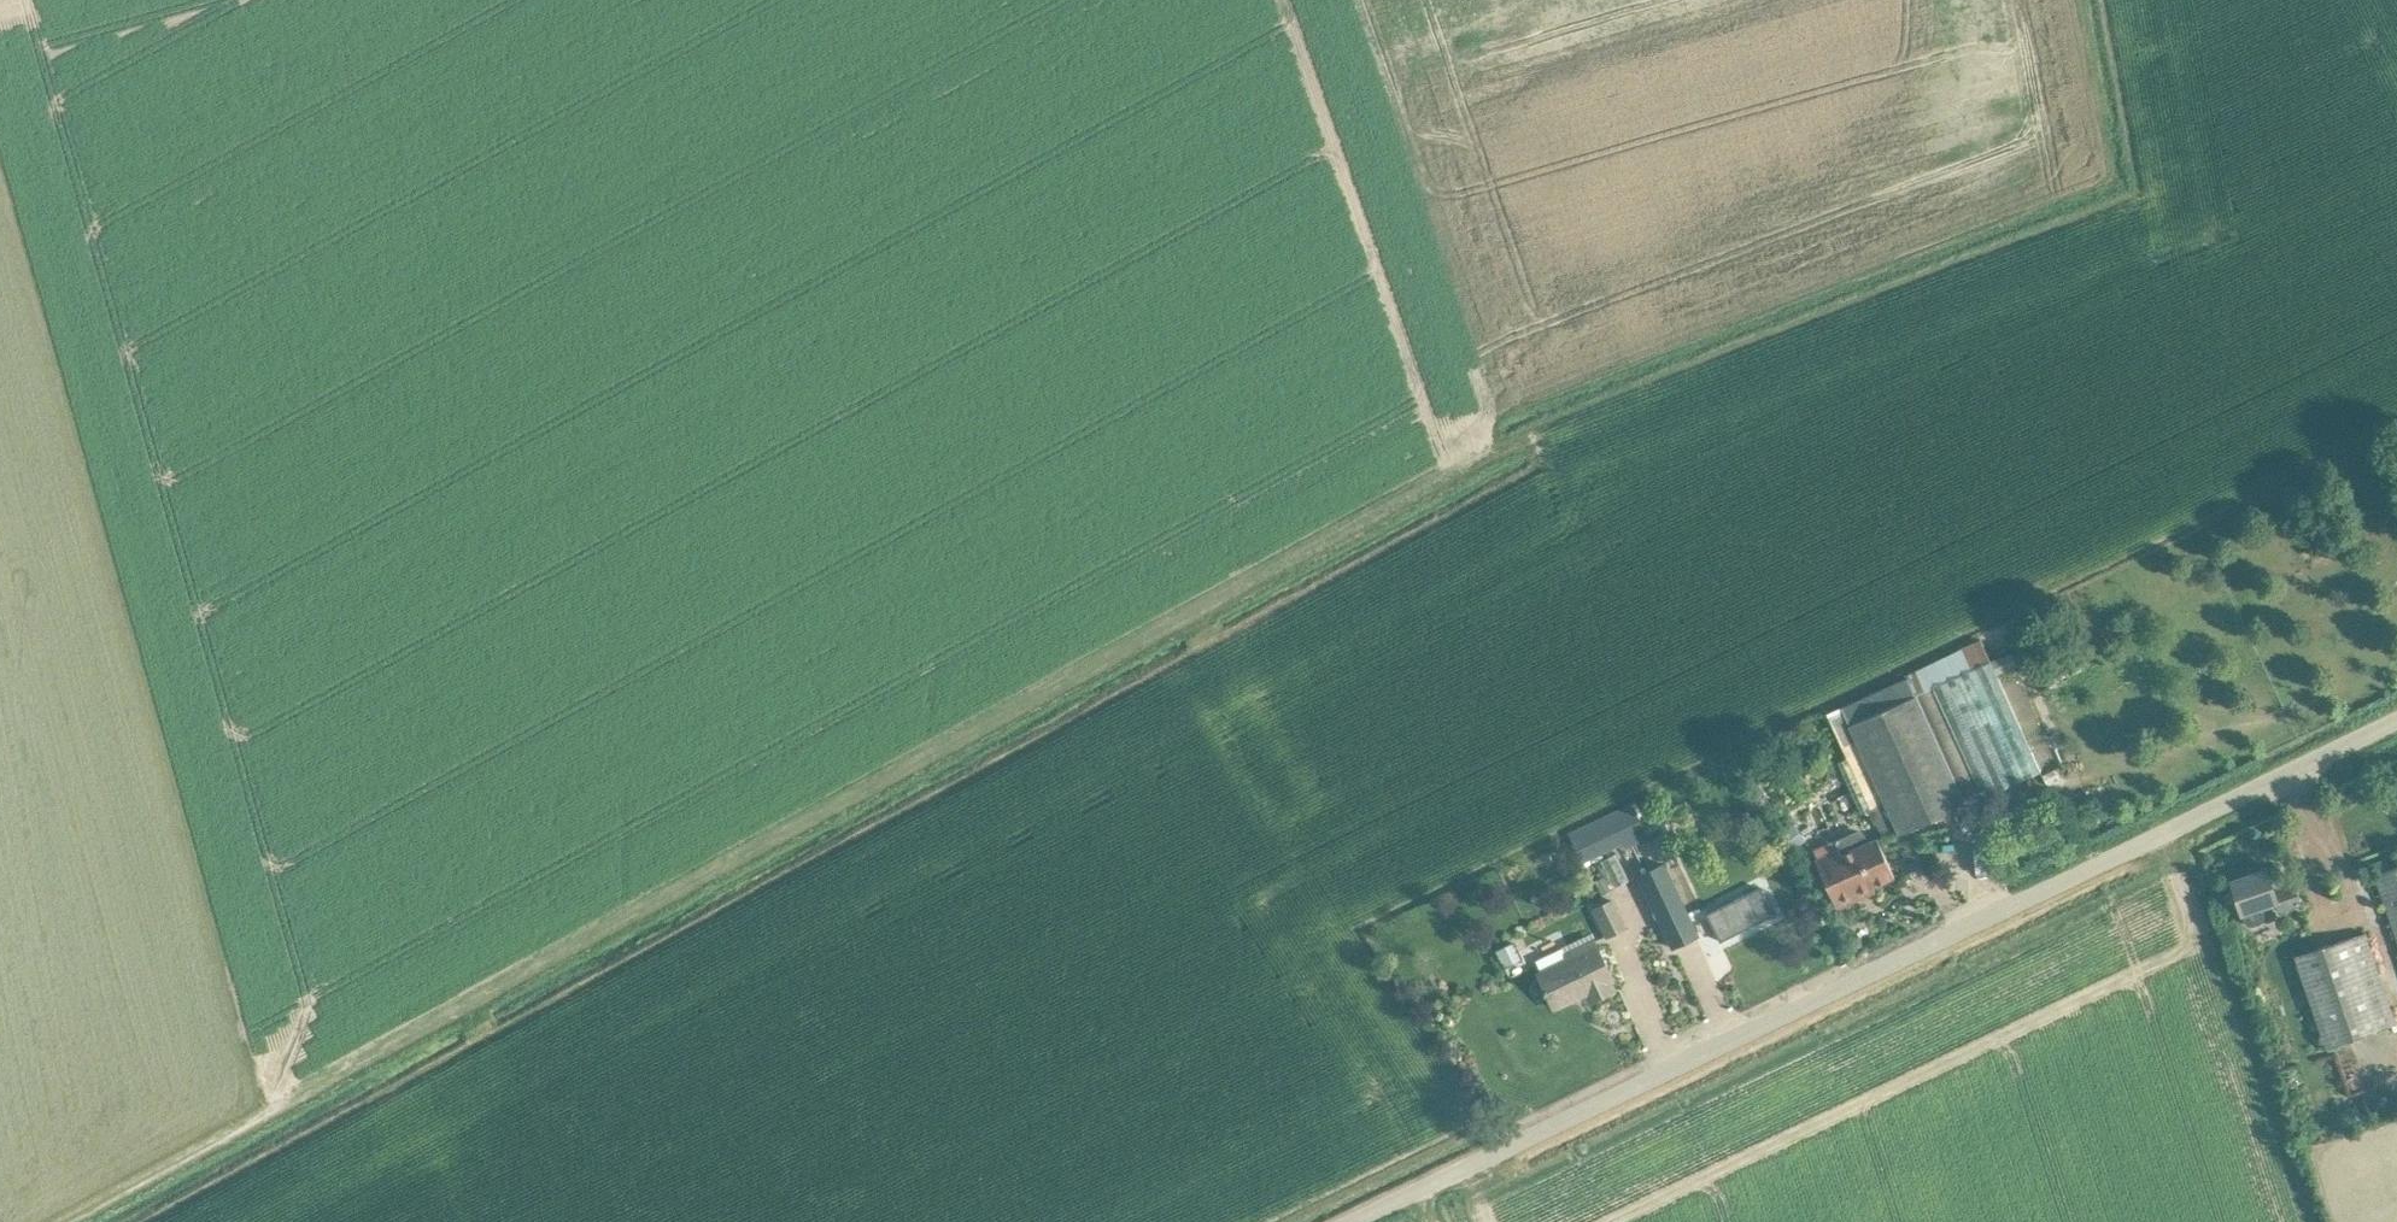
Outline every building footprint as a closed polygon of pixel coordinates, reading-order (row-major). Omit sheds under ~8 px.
[(1991,660),(1934,686),(1984,797),(2041,771),(1991,660)] [(1966,805),(1916,695),(1908,678),(1842,708),(1899,835),(1966,805)] [(1758,784),(1746,792),(1754,804),(1766,796),(1758,784)] [(1611,812),(1569,832),(1583,864),(1626,843),(1628,849),(1650,839),(1632,802),(1611,812)] [(1877,838),(1869,842),(1865,833),(1858,831),(1839,839),(1836,845),(1840,855),(1818,865),(1837,908),(1861,898),(1858,892),(1894,876),(1877,838)] [(1776,857),(1781,868),(1803,859),(1799,848),(1776,857)] [(1638,876),(1672,947),(1698,935),(1664,864),(1638,876)] [(2374,875),(2396,939),(2396,867),(2374,875)] [(2267,869),(2230,881),(2238,904),(2241,914),(2244,922),(2249,926),(2252,926),(2262,923),(2265,920),(2265,914),(2263,907),(2276,903),(2279,911),(2300,905),(2294,886),(2274,892),(2267,869)] [(1775,914),(1760,886),(1706,914),(1720,942),(1775,914)] [(1624,928),(1610,900),(1596,907),(1610,935),(1624,928)] [(2327,1048),(2395,1024),(2363,933),(2295,957),(2327,1048)] [(1563,947),(1536,960),(1543,975),(1539,976),(1545,988),(1556,1009),(1587,993),(1591,1001),(1614,990),(1610,981),(1613,980),(1602,958),(1593,941),(1567,954),(1563,947)] [(1511,957),(1494,964),(1503,986),(1520,979),(1511,957)]
